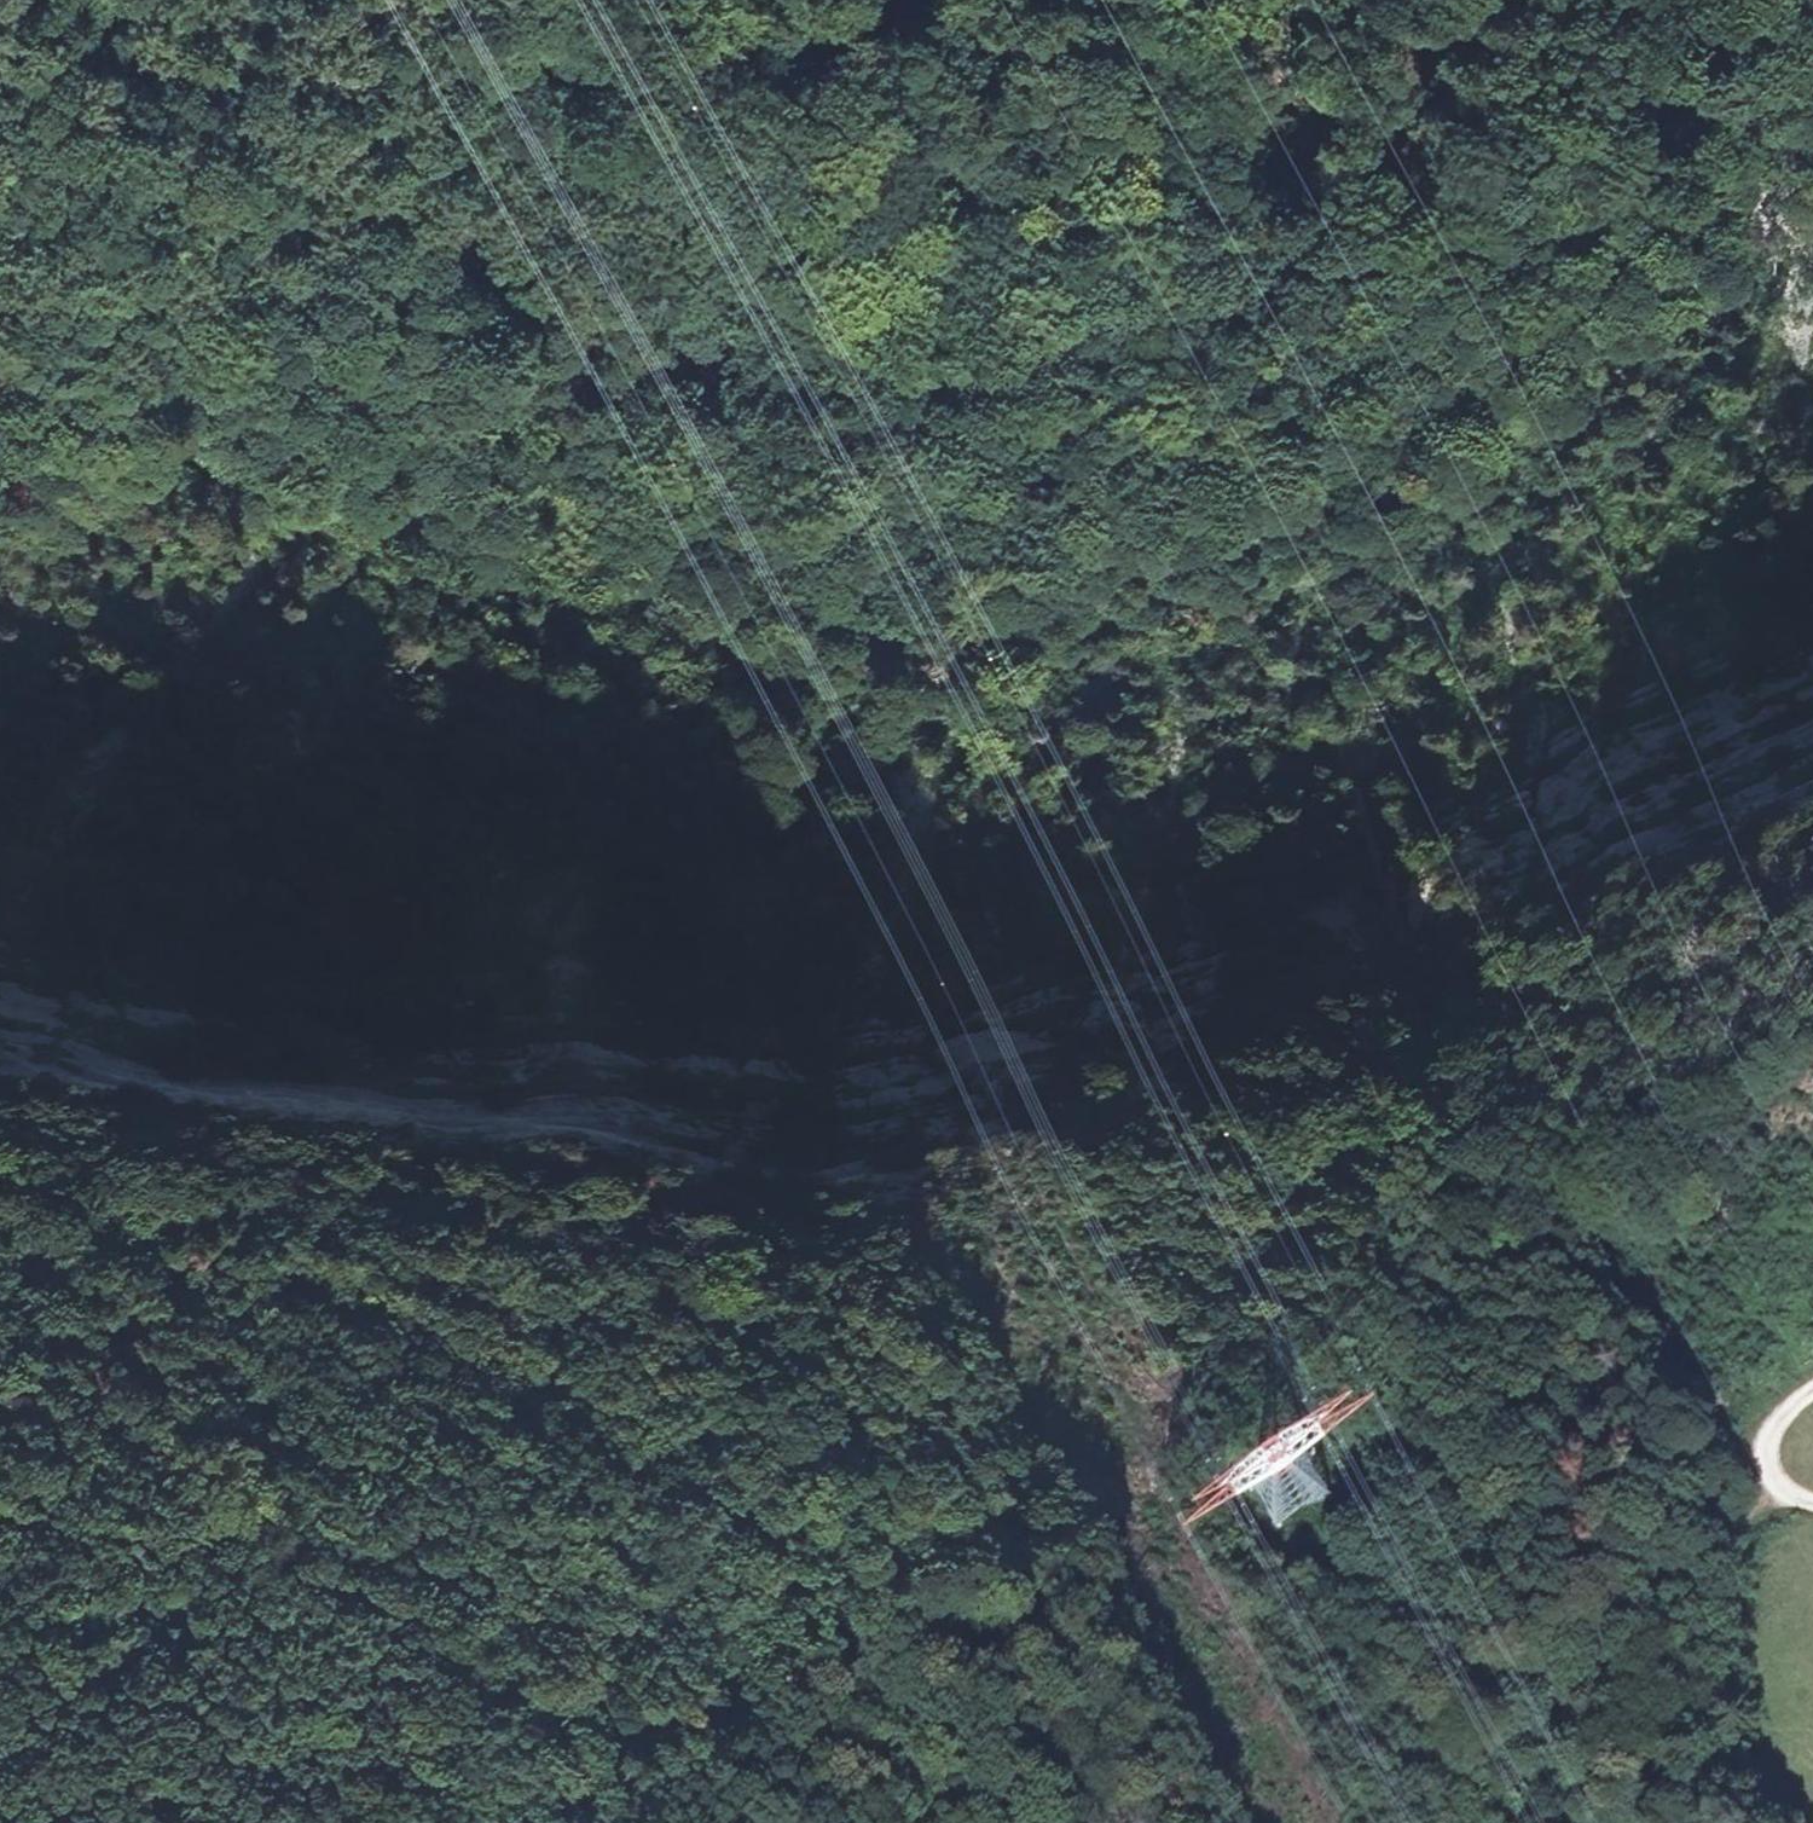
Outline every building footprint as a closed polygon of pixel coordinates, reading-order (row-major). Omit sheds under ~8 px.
[(1285,1477),(1260,1486),(1271,1520),(1296,1511),(1285,1477)]
